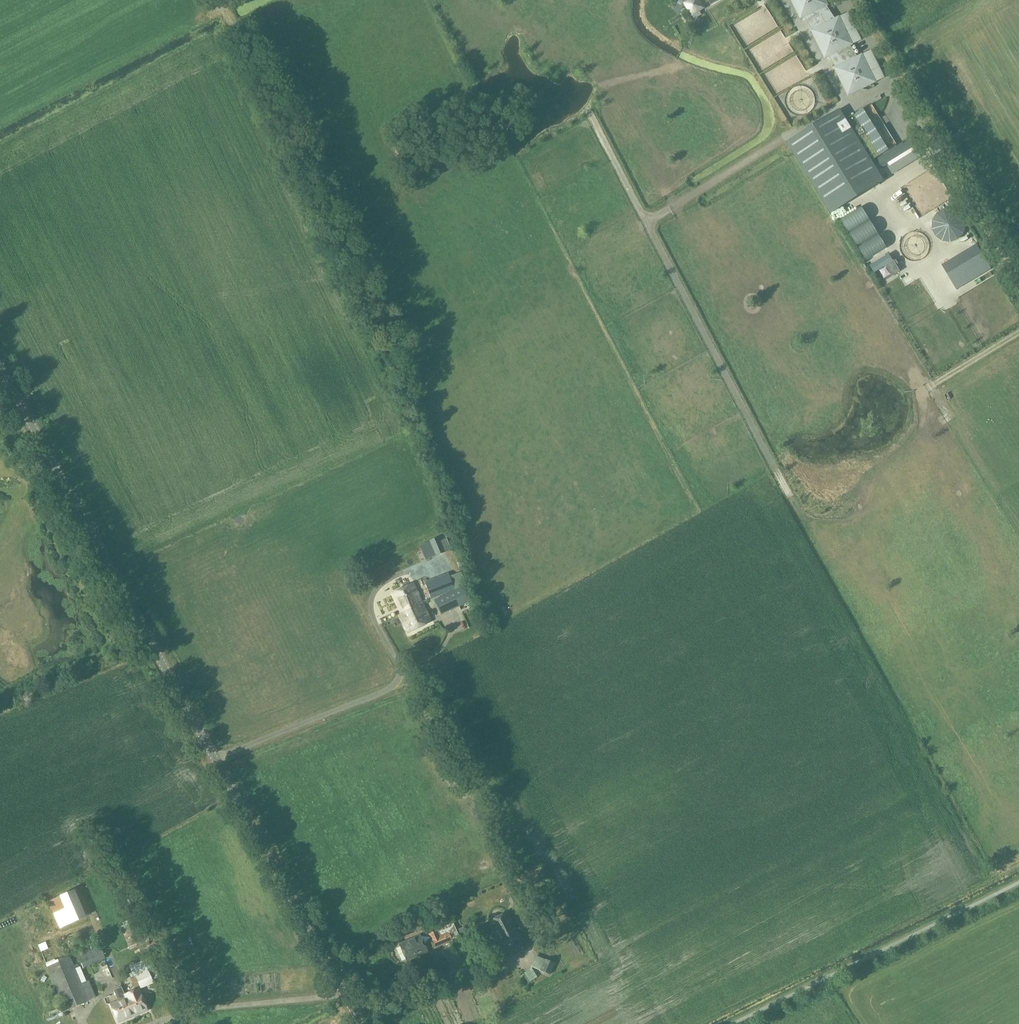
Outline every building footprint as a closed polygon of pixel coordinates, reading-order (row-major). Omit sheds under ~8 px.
[(684,3),(692,17),(706,9),(701,0),(690,0),(684,3)] [(802,19),(805,18),(814,30),(812,31),(825,60),(830,57),(836,68),(835,68),(849,97),(877,83),(863,54),(858,57),(851,46),(854,45),(840,17),(835,19),(827,7),(829,6),(826,0),(793,0),(802,19)] [(847,120),(841,111),(788,143),(831,213),(884,181),(872,161),(889,150),(864,109),(847,120)] [(903,144),(877,160),(882,167),(887,164),(893,175),(921,157),(911,141),(904,145),(903,144)] [(942,240),(948,242),(953,241),(958,239),(962,235),(965,231),(966,225),(965,220),(962,214),(958,210),(952,208),(946,208),(940,210),(936,214),(933,220),(932,226),(933,232),(937,237),(942,240)] [(943,266),(957,290),(961,288),(965,285),(992,269),(977,245),(943,266)] [(889,254),(870,266),(874,273),(886,265),(892,276),(900,271),(889,254)] [(427,561),(452,550),(447,539),(441,542),(439,538),(421,546),(427,561)] [(454,590),(449,577),(448,574),(425,583),(431,599),(454,590)] [(402,614),(423,604),(414,585),(393,594),(402,615),(403,615),(402,614)] [(462,588),(435,601),(442,615),(469,603),(462,588)] [(431,624),(423,604),(402,614),(403,615),(402,615),(403,616),(400,617),(408,635),(431,624)] [(454,640),(466,636),(463,629),(452,633),(454,640)] [(49,902),(60,928),(86,916),(75,891),(49,902)] [(502,946),(519,937),(507,913),(490,922),(502,946)] [(436,930),(437,931),(429,935),(435,949),(453,941),(450,934),(457,931),(453,922),(436,930)] [(461,935),(466,933),(464,927),(458,929),(461,935)] [(421,936),(400,945),(407,962),(415,958),(415,959),(429,953),(421,936)] [(76,949),(84,968),(106,959),(98,940),(76,949)] [(61,1014),(66,1012),(90,1002),(96,997),(89,981),(82,984),(70,956),(46,965),(64,1006),(59,1008),(61,1014)] [(555,964),(536,956),(531,968),(550,976),(555,964)] [(130,974),(137,991),(125,996),(126,999),(112,1005),(119,1023),(149,1011),(140,990),(155,984),(150,972),(156,970),(151,958),(130,966),(132,973),(130,974)] [(45,1009),(46,1014),(59,1011),(58,1006),(45,1009)]
